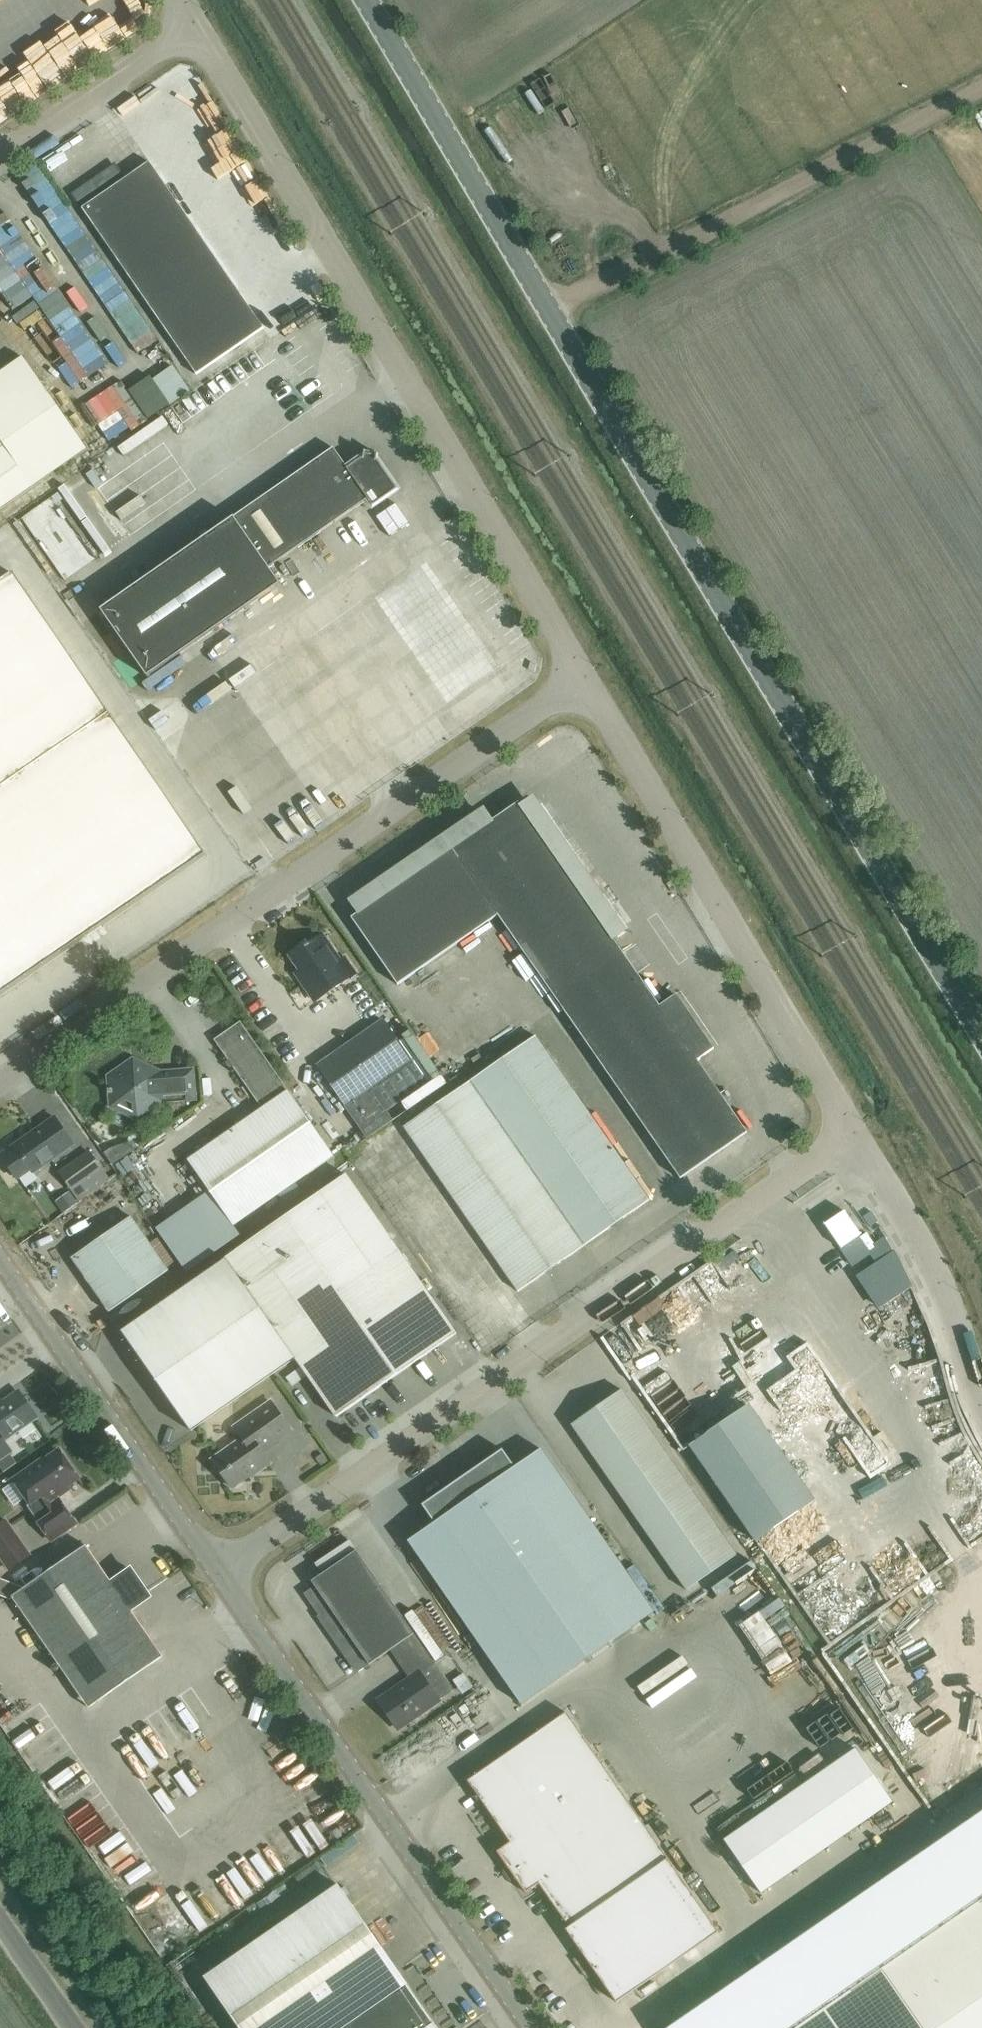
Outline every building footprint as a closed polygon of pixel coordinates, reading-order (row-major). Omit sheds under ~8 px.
[(264,329),(149,162),(125,179),(116,166),(73,195),(196,375),(264,329)] [(147,336),(87,248),(66,262),(126,351),(147,336)] [(300,377),(313,396),(334,382),(292,322),(225,369),(238,388),(261,372),(276,394),(300,377)] [(131,352),(138,362),(156,350),(148,340),(131,352)] [(86,451),(22,359),(0,374),(0,510),(86,451)] [(105,393),(114,387),(99,364),(89,370),(105,393)] [(81,465),(116,521),(142,505),(145,510),(216,467),(189,423),(212,409),(201,391),(81,465)] [(348,469),(333,448),(101,611),(147,678),(281,584),(269,568),(368,499),(373,507),(397,490),(377,460),(378,454),(364,452),(363,458),(348,469)] [(0,546),(0,567),(5,575),(21,565),(6,542),(0,546)] [(110,715),(14,574),(0,583),(0,790),(110,715)] [(346,578),(321,590),(340,628),(364,616),(346,578)] [(490,699),(508,690),(507,688),(514,685),(505,667),(480,679),(490,699)] [(206,699),(186,710),(198,731),(218,720),(206,699)] [(394,707),(386,714),(401,731),(409,724),(394,707)] [(418,725),(431,746),(453,731),(440,711),(418,725)] [(207,856),(110,715),(0,790),(0,997),(207,856)] [(415,760),(431,749),(415,728),(400,739),(415,760)] [(170,779),(182,777),(179,759),(167,761),(170,779)] [(342,801),(361,790),(355,780),(336,791),(342,801)] [(330,787),(322,792),(334,812),(342,808),(330,787)] [(313,838),(299,814),(298,815),(284,792),(252,810),(268,839),(284,830),(294,849),(313,838)] [(519,803),(352,919),(398,986),(499,917),(680,1179),(747,1133),(697,1060),(714,1049),(676,995),(660,1006),(519,803)] [(194,888),(207,908),(250,879),(236,859),(194,888)] [(340,962),(324,936),(328,933),(328,932),(319,938),(318,935),(303,945),(304,946),(290,956),(300,971),(296,974),(315,1003),(355,975),(345,959),(340,962)] [(542,1014),(551,1009),(543,996),(534,1001),(542,1014)] [(368,1138),(394,1121),(387,1111),(428,1083),(411,1060),(384,1021),(318,1066),(368,1138)] [(260,1106),(286,1088),(241,1022),(214,1041),(260,1106)] [(518,1292),(585,1246),(650,1200),(536,1036),(404,1127),(518,1292)] [(158,1074),(134,1062),(111,1078),(113,1105),(138,1117),(160,1101),(194,1098),(192,1071),(158,1074)] [(234,1226),(334,1157),(289,1091),(188,1161),(234,1226)] [(35,1172),(74,1145),(55,1117),(0,1155),(18,1179),(32,1169),(35,1172)] [(792,1142),(803,1134),(798,1125),(786,1134),(792,1142)] [(112,1165),(119,1161),(111,1149),(104,1154),(112,1165)] [(60,1172),(73,1192),(80,1201),(109,1181),(103,1172),(89,1152),(60,1172)] [(226,1258),(227,1260),(296,1358),(337,1417),(457,1334),(346,1175),(226,1258)] [(860,1236),(844,1212),(824,1226),(841,1250),(860,1236)] [(110,1312),(169,1271),(131,1217),(72,1258),(110,1312)] [(435,1273),(471,1323),(499,1303),(462,1253),(435,1273)] [(191,1431),(296,1358),(227,1260),(123,1332),(191,1431)] [(824,1406),(858,1381),(820,1330),(786,1356),(824,1406)] [(687,1591),(737,1556),(622,1390),(572,1425),(687,1591)] [(18,1392),(0,1405),(0,1460),(12,1452),(4,1441),(36,1418),(18,1392)] [(807,1515),(746,1412),(740,1415),(730,1398),(703,1414),(713,1429),(703,1435),(706,1440),(685,1453),(744,1552),(807,1515)] [(259,1472),(270,1464),(262,1452),(277,1442),(293,1431),(272,1401),(235,1427),(243,1439),(213,1460),(232,1487),(258,1469),(259,1472)] [(655,1612),(541,1449),(515,1467),(503,1450),(422,1505),(435,1523),(409,1541),(521,1704),(655,1612)] [(79,1478),(59,1451),(43,1462),(42,1461),(14,1480),(30,1504),(27,1506),(51,1541),(76,1523),(57,1497),(69,1489),(67,1486),(79,1478)] [(847,1453),(807,1489),(824,1507),(863,1471),(847,1453)] [(9,1572),(33,1556),(7,1518),(0,1523),(0,1559),(9,1572)] [(69,1681),(144,1630),(131,1610),(150,1597),(131,1570),(112,1583),(86,1546),(22,1590),(0,1579),(0,1597),(9,1601),(12,1598),(69,1681)] [(414,1634),(415,1634),(357,1551),(312,1582),(316,1587),(305,1595),(359,1672),(391,1650),(414,1634)] [(167,1663),(144,1630),(69,1681),(91,1714),(167,1663)] [(441,1700),(454,1691),(414,1634),(391,1650),(410,1678),(378,1700),(399,1730),(415,1718),(410,1711),(422,1703),(428,1710),(441,1701),(441,1700)] [(719,1932),(669,1861),(567,1713),(468,1781),(511,1842),(497,1852),(526,1893),(539,1884),(569,1927),(566,1929),(574,1941),(588,1961),(617,2003),(719,1932)] [(856,1743),(722,1834),(761,1891),(895,1799),(856,1743)] [(669,2027),(981,2027),(981,1815),(669,2027)] [(337,1885),(205,1977),(240,2027),(437,2027),(337,1885)]
